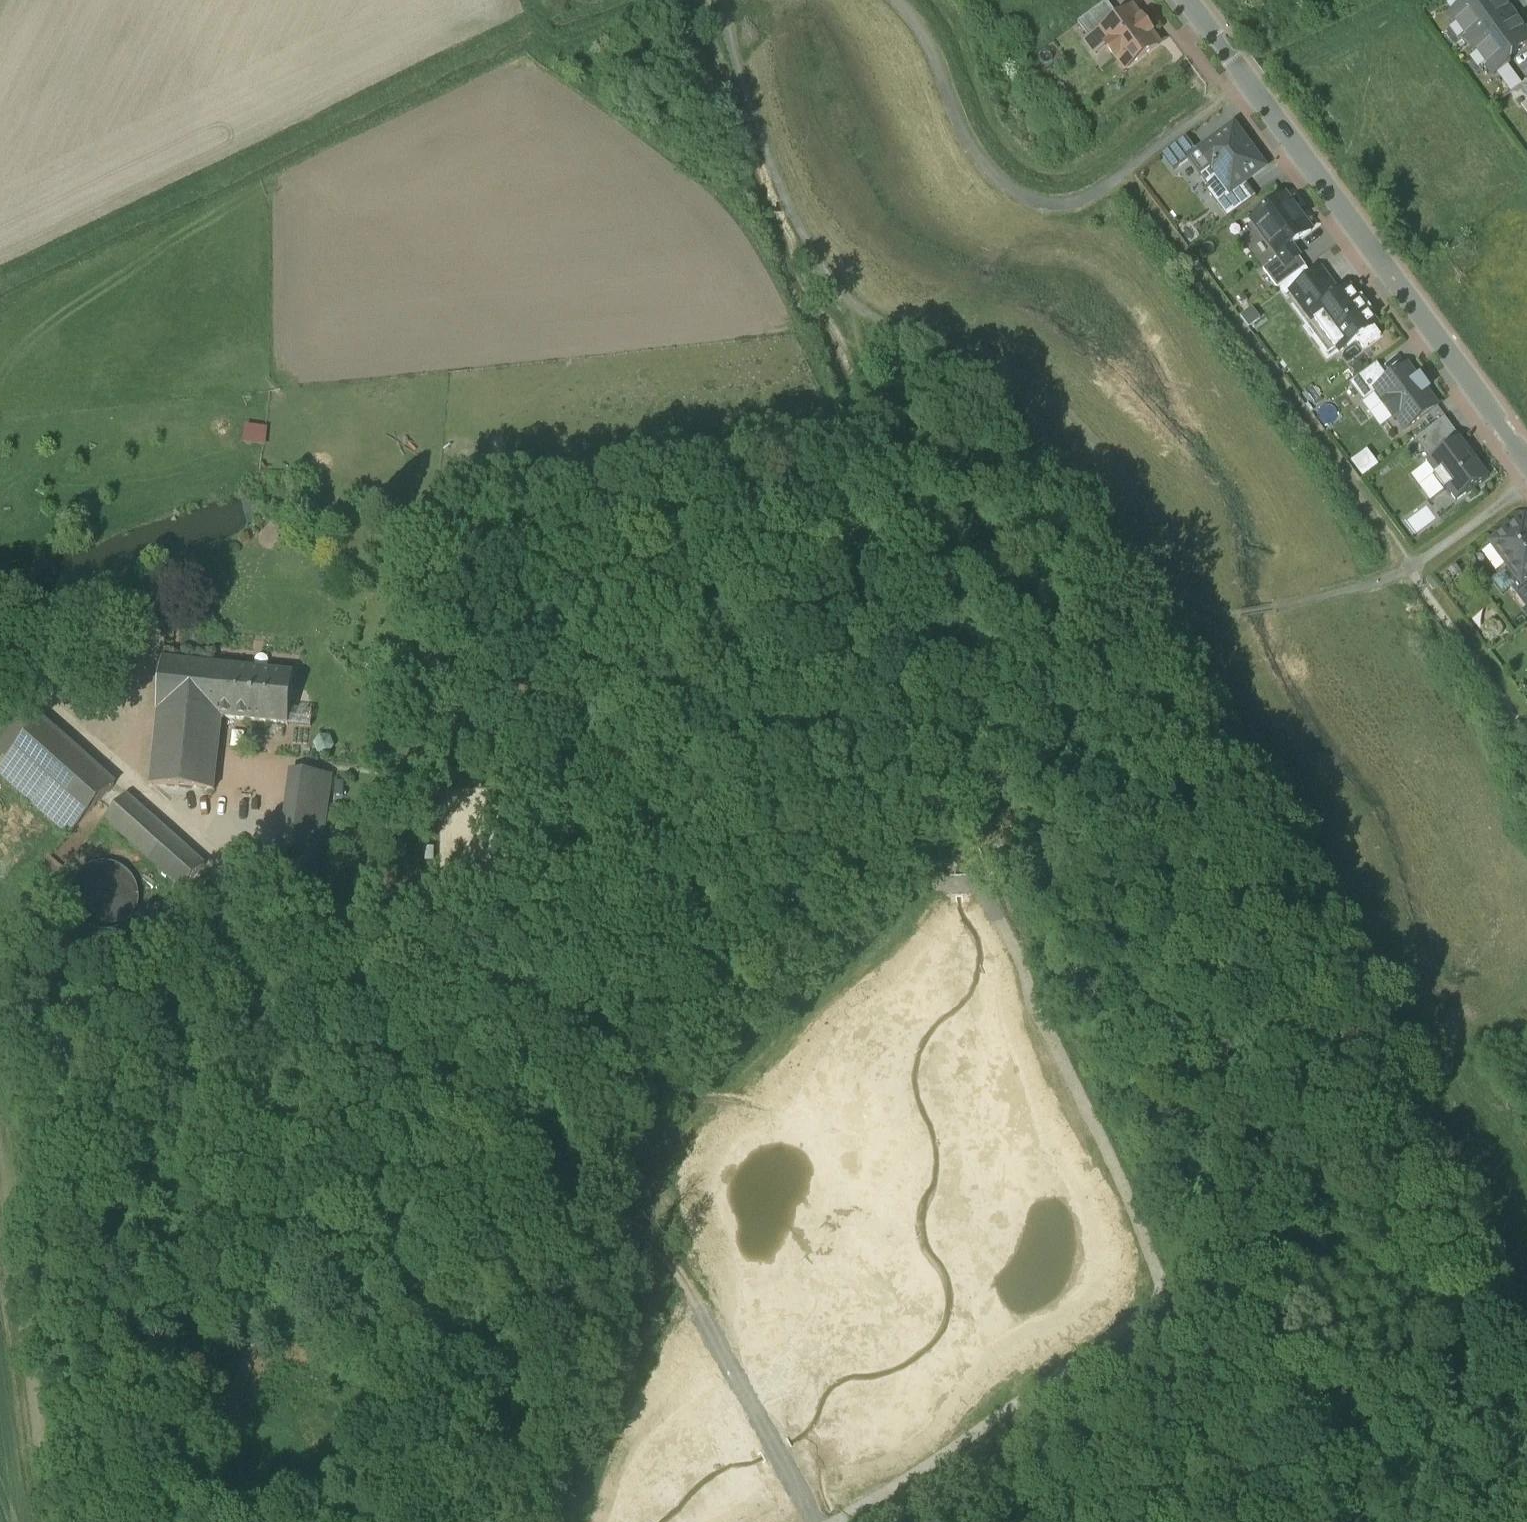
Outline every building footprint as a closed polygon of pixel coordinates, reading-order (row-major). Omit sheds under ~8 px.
[(1462,8),(1456,0),(1455,0),(1448,6),(1454,14),(1462,8)] [(1513,17),(1500,0),(1490,0),(1483,5),(1479,8),(1477,5),(1468,3),(1462,8),(1454,14),(1450,17),(1457,27),(1466,38),(1472,47),(1513,17)] [(1100,35),(1120,20),(1107,3),(1078,25),(1090,40),(1092,43),(1101,36),(1100,35)] [(1118,59),(1126,70),(1158,47),(1149,35),(1151,34),(1142,22),(1141,23),(1132,11),(1120,20),(1100,35),(1101,36),(1109,47),(1107,48),(1116,60),(1118,59)] [(1526,47),(1526,36),(1513,17),(1472,47),(1478,55),(1487,68),(1494,77),(1498,75),(1508,67),(1511,65),(1512,58),(1526,47)] [(1459,43),(1466,38),(1457,27),(1451,31),(1459,43)] [(1109,47),(1101,36),(1092,43),(1090,40),(1086,43),(1096,56),(1107,48),(1109,47)] [(1481,72),(1487,68),(1478,55),(1472,60),(1481,72)] [(1508,67),(1498,75),(1512,93),(1519,88),(1522,86),(1508,67)] [(1234,128),(1200,153),(1212,169),(1222,182),(1231,193),(1245,183),(1264,169),(1234,128)] [(1174,173),(1188,162),(1198,155),(1186,140),(1162,157),(1174,173)] [(1212,169),(1200,153),(1198,155),(1188,162),(1200,178),(1212,169)] [(1222,182),(1212,169),(1200,178),(1210,191),(1222,182)] [(1216,204),(1231,193),(1222,182),(1210,191),(1207,193),(1216,204)] [(1256,199),(1245,183),(1231,193),(1216,204),(1227,220),(1256,199)] [(1285,197),(1252,222),(1278,257),(1291,247),(1311,232),(1285,197)] [(1291,247),(1278,257),(1279,259),(1286,268),(1299,259),(1291,247)] [(1286,268),(1279,259),(1263,271),(1277,290),(1306,268),(1299,259),(1286,268)] [(1321,272),(1292,294),(1312,321),(1315,318),(1314,317),(1340,298),(1321,272)] [(1340,298),(1314,317),(1315,318),(1318,322),(1315,324),(1335,351),(1338,349),(1341,352),(1356,341),(1374,328),(1376,326),(1368,316),(1373,313),(1362,298),(1357,301),(1350,291),(1340,298)] [(1374,328),(1356,341),(1364,350),(1381,338),(1374,328)] [(1377,365),(1350,385),(1364,404),(1378,393),(1376,391),(1389,381),(1377,365)] [(1389,381),(1376,391),(1378,393),(1386,404),(1383,406),(1393,420),(1396,418),(1406,431),(1436,408),(1425,393),(1429,390),(1420,379),(1417,381),(1407,368),(1389,381)] [(1445,420),(1416,441),(1431,461),(1457,442),(1443,423),(1446,421),(1445,420)] [(266,443),(267,424),(245,423),(244,442),(266,443)] [(1471,454),(1460,440),(1457,442),(1468,457),(1471,454)] [(1468,457),(1457,442),(1431,461),(1427,464),(1436,476),(1434,478),(1445,493),(1447,491),(1456,503),(1489,479),(1471,454),(1468,457)] [(1492,544),(1510,568),(1521,583),(1522,584),(1526,580),(1526,524),(1524,520),(1492,544)] [(1511,590),(1521,583),(1510,568),(1491,581),(1503,597),(1511,591),(1511,590)] [(1522,584),(1521,583),(1511,590),(1511,591),(1526,610),(1526,609),(1526,580),(1522,584)] [(294,674),(163,660),(150,785),(215,792),(222,720),(289,727),(294,674)] [(42,723),(0,770),(0,776),(69,838),(114,787),(42,723)] [(333,780),(334,774),(289,768),(277,851),(325,858),(336,781),(333,780)] [(204,866),(127,798),(95,834),(172,902),(204,866)]
